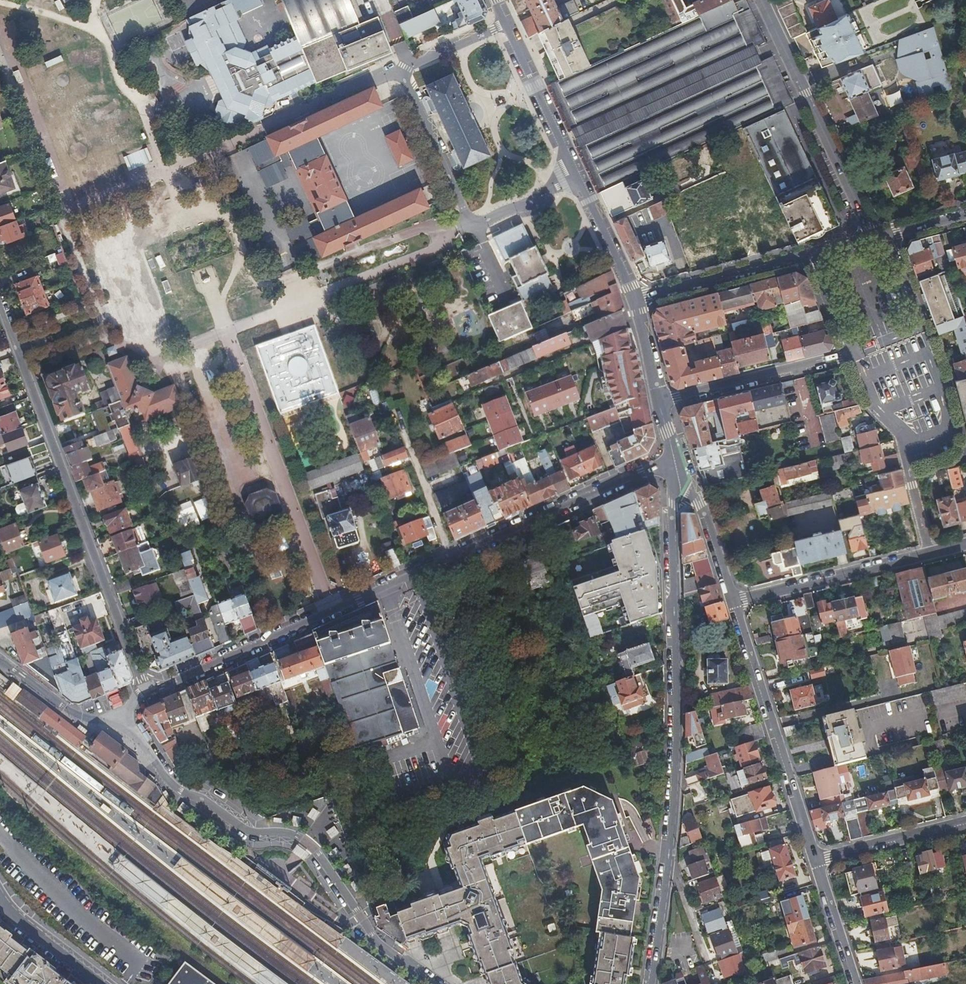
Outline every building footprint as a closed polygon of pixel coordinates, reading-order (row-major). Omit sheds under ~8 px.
[(316,82),(348,69),(334,34),(335,33),(322,0),(282,0),(297,35),(316,82)] [(348,69),(394,51),(379,16),(360,24),(350,0),(322,0),(335,33),(334,34),(348,69)] [(454,30),(486,16),(487,12),(488,9),(484,0),(456,0),(458,6),(461,5),(464,11),(459,13),(460,17),(455,19),(456,21),(452,23),(454,30)] [(528,36),(533,34),(539,31),(567,18),(580,12),(574,0),(571,0),(557,6),(554,0),(511,0),(517,14),(531,7),(533,14),(521,21),(528,36)] [(679,17),(672,0),(663,0),(672,20),(679,17)] [(681,22),(703,12),(727,0),(699,0),(683,7),(680,0),(672,0),(679,17),(681,22)] [(748,5),(746,0),(739,0),(734,3),(732,0),(727,0),(703,12),(708,23),(748,5)] [(817,26),(837,17),(830,0),(821,0),(807,6),(817,26)] [(221,2),(201,10),(226,65),(266,48),(264,45),(244,52),(238,49),(242,40),(234,21),(237,19),(230,2),(223,5),(221,2)] [(784,17),(793,37),(805,31),(799,17),(794,7),(792,2),(779,6),(784,17)] [(711,140),(741,126),(742,126),(783,107),(775,91),(752,43),(746,30),(739,14),(750,8),(748,5),(708,23),(703,12),(681,22),(647,37),(596,61),(588,64),(560,78),(555,80),(550,82),(600,190),(623,180),(711,140)] [(402,23),(414,18),(408,6),(401,9),(396,12),(401,23),(402,23)] [(739,14),(746,30),(758,25),(750,8),(739,14)] [(400,24),(406,38),(439,22),(434,9),(414,18),(402,23),(401,23),(400,24)] [(274,99),(312,84),(291,38),(266,48),(226,65),(201,10),(185,16),(188,22),(188,35),(190,41),(189,41),(194,55),(196,54),(198,59),(207,68),(211,67),(214,76),(213,76),(216,83),(218,83),(222,94),(215,97),(211,107),(217,123),(222,127),(231,123),(239,119),(241,115),(251,119),(254,120),(257,120),(260,113),(258,108),(262,100),(272,96),(274,99)] [(808,30),(805,31),(812,46),(820,43),(826,58),(831,56),(834,62),(859,53),(866,51),(848,13),(837,17),(817,26),(808,30)] [(799,17),(805,31),(808,30),(802,16),(799,17)] [(539,31),(540,32),(546,30),(568,20),(567,18),(539,31)] [(540,32),(542,37),(550,31),(569,22),(568,20),(546,30),(540,32)] [(550,31),(542,37),(543,40),(571,27),(569,22),(550,31)] [(543,40),(560,78),(588,64),(571,27),(543,40)] [(901,75),(902,76),(925,68),(934,96),(950,91),(941,59),(932,27),(897,40),(896,50),(897,57),(893,58),(897,71),(901,75)] [(291,38),(312,84),(316,82),(297,35),(291,38)] [(752,43),(775,91),(787,85),(764,37),(752,43)] [(812,46),(821,67),(834,62),(831,56),(826,58),(820,43),(812,46)] [(838,74),(848,95),(867,88),(880,84),(871,64),(838,74)] [(925,68),(902,76),(913,82),(918,102),(934,96),(925,68)] [(472,113),(453,73),(426,85),(463,167),(490,154),(472,113)] [(896,85),(881,91),(888,108),(903,103),(896,85)] [(320,135),(381,105),(373,88),(330,108),(268,136),(269,139),(282,166),(285,164),(287,165),(293,164),(305,190),(338,175),(320,135)] [(867,88),(848,95),(857,116),(847,119),(850,125),(879,115),(867,88)] [(783,110),(742,128),(764,173),(772,189),(775,195),(788,223),(798,243),(814,235),(836,224),(783,110)] [(385,153),(403,144),(397,130),(378,139),(385,153)] [(286,174),(282,166),(269,139),(255,146),(252,152),(265,181),(272,185),(282,182),(286,174)] [(409,158),(403,144),(385,153),(392,166),(409,158)] [(122,157),(127,171),(150,162),(144,148),(122,157)] [(965,171),(965,151),(956,154),(955,153),(931,160),(937,181),(964,174),(963,172),(965,171)] [(913,176),(918,174),(912,158),(910,154),(905,156),(913,176)] [(912,158),(918,174),(924,172),(919,159),(915,161),(915,157),(912,158)] [(4,160),(0,162),(0,193),(14,187),(4,160)] [(913,188),(904,167),(885,174),(894,196),(913,188)] [(772,189),(764,173),(755,177),(763,194),(772,189)] [(323,255),(427,205),(419,187),(358,217),(338,175),(305,190),(319,218),(310,227),(322,253),(323,255)] [(715,185),(712,177),(693,186),(696,194),(715,185)] [(626,185),(623,180),(600,190),(609,209),(612,216),(653,198),(643,178),(626,185)] [(775,229),(788,223),(775,195),(761,202),(775,229)] [(663,199),(648,206),(651,212),(653,218),(668,211),(663,199)] [(15,220),(9,203),(0,207),(0,225),(15,220)] [(648,206),(626,216),(628,222),(651,212),(648,206)] [(41,217),(50,213),(48,208),(38,211),(41,217)] [(717,226),(718,226),(713,212),(704,214),(709,227),(723,263),(731,261),(724,244),(723,245),(717,226)] [(626,216),(615,221),(635,264),(642,260),(640,256),(643,254),(628,222),(626,216)] [(307,260),(322,253),(310,227),(306,219),(299,217),(289,221),(287,228),(301,257),(307,260)] [(0,225),(0,234),(2,240),(26,231),(24,224),(18,227),(15,220),(0,225)] [(523,223),(496,233),(507,259),(513,274),(508,275),(518,300),(548,288),(543,276),(545,276),(534,247),(533,248),(523,223)] [(750,237),(745,223),(741,225),(745,238),(750,237)] [(707,267),(723,263),(709,227),(687,234),(692,254),(704,250),(706,256),(705,260),(707,267)] [(507,259),(496,233),(492,235),(502,260),(507,259)] [(687,234),(686,234),(678,237),(685,257),(692,254),(687,234)] [(927,242),(925,237),(910,241),(907,249),(913,264),(934,257),(937,256),(934,244),(933,243),(928,245),(929,247),(923,249),(921,243),(927,242)] [(666,241),(645,246),(651,266),(671,260),(666,241)] [(944,254),(940,242),(934,244),(937,256),(944,254)] [(952,246),(958,267),(959,266),(961,273),(965,275),(965,274),(965,243),(952,246)] [(949,269),(944,254),(937,256),(942,271),(949,269)] [(934,257),(913,264),(916,274),(920,273),(922,279),(934,274),(930,262),(935,261),(934,257)] [(615,285),(611,272),(576,288),(577,291),(580,298),(589,294),(589,296),(615,285)] [(922,279),(918,280),(934,325),(953,318),(942,286),(945,284),(941,272),(934,274),(922,279)] [(794,273),(776,277),(782,302),(783,307),(815,299),(806,277),(794,273)] [(15,283),(21,299),(43,291),(37,275),(15,283)] [(776,277),(750,284),(754,301),(755,304),(756,309),(759,308),(760,309),(775,306),(776,303),(782,302),(776,277)] [(728,290),(718,292),(722,309),(726,308),(727,311),(748,306),(747,303),(754,301),(750,284),(739,287),(740,289),(729,291),(728,290)] [(624,310),(615,285),(589,296),(592,302),(570,311),(575,322),(603,311),(606,317),(618,313),(624,310)] [(577,291),(576,288),(563,293),(564,297),(577,291)] [(43,291),(21,299),(26,313),(48,304),(43,291)] [(655,327),(662,350),(682,345),(694,342),(696,341),(694,331),(726,323),(723,312),(722,309),(718,292),(656,308),(652,315),(655,327)] [(580,298),(567,303),(570,312),(570,311),(592,302),(589,296),(589,294),(580,298)] [(567,303),(565,300),(559,303),(563,314),(570,312),(567,303)] [(485,315),(495,343),(527,329),(516,304),(485,315)] [(575,322),(570,312),(563,314),(534,327),(538,338),(575,322)] [(821,323),(821,312),(786,312),(786,323),(821,323)] [(863,333),(889,333),(888,312),(862,313),(863,333)] [(303,313),(283,317),(285,327),(305,323),(303,313)] [(625,331),(618,313),(606,317),(585,326),(592,344),(625,331)] [(934,325),(937,333),(954,328),(962,353),(964,352),(965,352),(965,351),(965,327),(962,315),(953,318),(934,325)] [(763,334),(770,332),(772,332),(769,322),(760,324),(761,325),(763,333),(763,334)] [(756,332),(758,334),(763,333),(761,325),(754,326),(756,332)] [(799,335),(804,355),(828,349),(832,342),(827,328),(799,335)] [(592,344),(596,354),(599,370),(604,374),(640,367),(635,342),(630,344),(628,335),(632,334),(630,329),(625,331),(592,344)] [(699,340),(712,337),(720,335),(718,330),(697,335),(699,340)] [(763,334),(767,348),(773,346),(770,332),(763,334)] [(780,340),(785,360),(804,355),(799,335),(798,332),(793,334),(794,336),(780,340)] [(717,355),(723,376),(739,372),(737,365),(731,341),(729,333),(720,335),(712,337),(715,349),(711,350),(713,356),(717,355)] [(731,341),(737,365),(769,357),(767,348),(763,334),(763,333),(758,334),(748,337),(748,340),(745,341),(743,338),(736,340),(731,341)] [(706,351),(711,350),(715,349),(712,337),(699,340),(696,341),(694,342),(698,353),(706,351)] [(562,348),(558,338),(533,348),(538,359),(562,348)] [(314,344),(275,354),(280,374),(319,365),(314,344)] [(678,387),(723,376),(717,355),(713,356),(711,350),(706,351),(708,358),(683,365),(682,362),(687,361),(682,345),(662,350),(665,363),(671,384),(678,387)] [(100,348),(87,352),(90,360),(94,359),(96,362),(104,359),(100,348)] [(533,348),(501,361),(505,372),(538,359),(533,348)] [(958,380),(965,377),(965,358),(964,352),(962,353),(951,357),(958,380)] [(146,419),(181,407),(173,387),(153,394),(137,387),(126,357),(121,359),(113,362),(106,364),(112,380),(120,401),(123,408),(128,405),(144,414),(146,419)] [(501,361),(467,375),(472,386),(489,379),(490,381),(495,379),(494,377),(505,372),(501,361)] [(50,383),(64,421),(86,413),(81,401),(80,401),(77,392),(81,390),(82,393),(91,389),(83,367),(52,379),(50,383)] [(605,379),(641,372),(640,367),(604,374),(605,379)] [(273,381),(280,379),(278,368),(271,369),(273,381)] [(652,425),(641,372),(605,379),(607,386),(608,386),(615,408),(618,419),(623,428),(625,432),(634,430),(642,427),(652,425)] [(539,388),(524,393),(531,413),(539,411),(540,414),(548,411),(556,408),(555,405),(562,402),(569,399),(571,403),(579,400),(570,376),(554,382),(539,388)] [(954,381),(954,382),(955,388),(965,385),(965,377),(958,380),(954,381)] [(815,383),(822,413),(833,410),(858,404),(855,398),(830,404),(828,400),(838,398),(841,395),(840,392),(837,391),(834,381),(829,379),(815,383)] [(109,405),(120,401),(112,380),(99,386),(103,400),(105,406),(109,405)] [(267,407),(289,401),(283,381),(262,387),(267,407)] [(5,382),(0,384),(0,398),(10,395),(5,382)] [(781,382),(749,389),(754,409),(786,401),(782,386),(781,382)] [(955,388),(965,429),(965,385),(955,388)] [(727,437),(738,434),(760,429),(754,409),(749,389),(715,398),(726,437),(727,437)] [(493,436),(499,451),(504,449),(517,444),(518,443),(516,436),(519,435),(516,427),(513,419),(510,420),(507,413),(504,406),(508,404),(505,396),(481,405),(493,436)] [(726,437),(715,398),(683,406),(679,414),(691,446),(693,445),(726,437)] [(563,406),(571,403),(569,399),(562,402),(555,405),(556,408),(563,406)] [(96,403),(98,408),(105,406),(103,400),(96,403)] [(452,400),(433,408),(435,414),(455,407),(452,400)] [(119,429),(130,425),(123,408),(120,401),(109,405),(117,428),(118,429),(119,429)] [(22,426),(13,403),(0,407),(0,414),(1,417),(0,417),(0,434),(3,433),(22,426)] [(511,412),(508,404),(504,406),(507,413),(510,420),(513,419),(511,412)] [(858,404),(833,410),(835,419),(865,412),(858,404)] [(455,407),(435,414),(430,416),(439,440),(459,432),(463,430),(455,407)] [(590,417),(586,419),(590,429),(603,424),(618,419),(615,408),(590,417)] [(345,415),(350,426),(354,437),(373,430),(369,417),(362,420),(358,410),(345,415)] [(818,415),(824,441),(839,438),(832,412),(818,415)] [(856,433),(859,448),(873,444),(877,443),(873,429),(867,429),(866,423),(859,425),(856,427),(858,433),(856,433)] [(130,462),(132,461),(142,457),(130,425),(119,429),(129,454),(127,455),(130,462)] [(655,439),(652,425),(642,427),(634,430),(636,436),(618,444),(626,464),(647,454),(655,439)] [(28,443),(22,426),(3,433),(9,450),(28,443)] [(344,428),(351,445),(356,444),(354,437),(350,426),(344,428)] [(614,437),(625,432),(623,428),(612,432),(614,437)] [(113,429),(90,438),(93,446),(116,437),(113,429)] [(354,437),(356,444),(362,461),(373,457),(382,454),(373,430),(354,437)] [(554,435),(552,431),(544,434),(547,439),(554,435)] [(701,467),(706,485),(748,475),(741,452),(738,434),(727,437),(726,437),(693,445),(698,468),(701,467)] [(850,435),(840,437),(844,451),(853,449),(850,435)] [(443,444),(447,454),(452,453),(456,451),(469,446),(465,436),(461,437),(443,444)] [(63,448),(76,482),(84,479),(105,471),(108,470),(105,461),(88,468),(86,462),(92,459),(87,446),(81,448),(79,442),(65,447),(63,448)] [(35,455),(48,450),(46,443),(33,447),(35,455)] [(863,473),(898,464),(896,454),(877,459),(873,444),(859,448),(854,449),(857,462),(861,461),(863,473)] [(407,457),(403,446),(382,454),(373,457),(377,468),(380,466),(407,457)] [(594,447),(578,455),(586,473),(602,466),(594,447)] [(543,448),(536,451),(545,469),(552,466),(543,448)] [(499,451),(493,453),(496,461),(500,459),(507,455),(504,449),(499,451)] [(302,474),(308,489),(322,483),(324,488),(327,486),(331,485),(329,480),(362,467),(357,453),(354,454),(302,474)] [(447,454),(421,463),(427,477),(457,465),(452,453),(447,454)] [(493,453),(473,461),(478,471),(496,462),(496,461),(493,453)] [(840,453),(826,456),(828,469),(843,465),(840,453)] [(32,455),(6,464),(11,480),(38,472),(32,455)] [(511,483),(488,493),(493,504),(498,502),(505,518),(531,506),(515,472),(507,455),(500,459),(511,483)] [(586,473),(578,455),(562,461),(570,480),(586,473)] [(763,465),(765,471),(775,469),(780,468),(792,465),(790,456),(777,459),(778,462),(763,465)] [(136,471),(146,468),(142,457),(132,461),(136,471)] [(197,478),(189,457),(172,463),(180,484),(197,478)] [(535,480),(524,458),(512,464),(515,471),(515,472),(531,506),(544,500),(543,497),(535,481),(535,480)] [(803,462),(792,465),(780,468),(782,480),(783,480),(805,474),(803,462)] [(383,476),(380,466),(377,468),(366,472),(369,481),(382,476),(383,476)] [(962,488),(956,466),(946,468),(949,481),(951,490),(962,488)] [(702,480),(704,486),(706,485),(701,467),(698,468),(702,480)] [(404,468),(383,476),(382,476),(389,495),(397,492),(398,495),(406,492),(405,490),(411,487),(404,468)] [(949,481),(946,468),(934,472),(938,484),(949,481)] [(571,488),(561,469),(548,475),(557,495),(571,488)] [(765,471),(760,472),(764,486),(760,488),(762,498),(752,501),(756,516),(766,514),(767,518),(782,515),(781,513),(786,512),(784,504),(781,505),(780,501),(777,502),(773,485),(779,484),(778,480),(775,469),(765,471)] [(884,488),(904,484),(900,469),(880,473),(884,488)] [(105,471),(84,479),(87,489),(90,488),(98,511),(124,501),(117,482),(114,483),(113,481),(109,483),(105,471)] [(548,475),(535,481),(543,497),(544,500),(548,498),(557,495),(548,475)] [(369,481),(377,500),(389,495),(382,476),(369,481)] [(465,481),(432,493),(437,506),(471,493),(465,481)] [(16,504),(20,515),(47,505),(38,482),(19,488),(24,501),(16,504)] [(642,520),(659,514),(659,489),(649,483),(626,494),(642,520)] [(781,505),(784,504),(784,502),(779,486),(779,484),(773,485),(777,502),(780,501),(781,505)] [(900,505),(909,502),(904,484),(884,488),(881,489),(872,491),(854,495),(859,514),(869,511),(870,513),(876,510),(877,514),(885,512),(885,509),(891,507),(891,510),(901,508),(900,505)] [(319,491),(320,494),(328,491),(329,491),(327,486),(324,488),(325,489),(319,491)] [(485,487),(471,493),(475,501),(487,526),(505,518),(498,502),(493,504),(488,493),(485,487)] [(333,497),(338,509),(339,509),(332,490),(329,491),(328,491),(330,498),(333,497)] [(320,494),(312,497),(321,520),(325,518),(336,548),(357,540),(348,519),(352,518),(350,511),(346,513),(345,510),(339,512),(338,509),(333,497),(330,498),(328,491),(320,494)] [(786,512),(787,516),(834,505),(831,491),(784,502),(784,504),(786,512)] [(648,530),(647,528),(642,520),(626,494),(608,502),(604,503),(612,519),(615,518),(617,523),(614,524),(621,539),(640,532),(648,530)] [(266,495),(254,499),(253,504),(256,515),(261,518),(273,514),(275,509),(270,497),(266,495)] [(960,521),(955,505),(953,496),(937,500),(943,525),(960,521)] [(487,526),(475,501),(444,515),(455,540),(487,526)] [(955,505),(960,521),(960,523),(965,521),(965,502),(955,505)] [(608,520),(601,505),(593,508),(600,523),(608,520)] [(110,534),(130,526),(123,509),(104,517),(110,534)] [(647,528),(660,524),(659,514),(642,520),(647,528)] [(429,540),(436,537),(428,515),(421,518),(427,534),(429,540)] [(573,532),(578,540),(599,533),(592,517),(580,522),(581,526),(575,529),(573,531),(573,532)] [(406,542),(427,534),(421,518),(401,525),(400,526),(406,542)] [(851,551),(867,547),(860,518),(853,520),(853,526),(851,529),(847,534),(851,551)] [(552,527),(559,546),(578,540),(573,532),(573,531),(568,519),(552,527)] [(389,524),(391,529),(400,526),(401,525),(400,520),(389,524)] [(16,548),(25,544),(17,524),(0,529),(0,542),(1,541),(6,552),(9,550),(16,548)] [(118,553),(147,542),(141,527),(112,538),(118,553)] [(793,541),(795,546),(798,562),(846,551),(841,531),(822,535),(820,531),(813,534),(813,537),(793,541)] [(64,552),(57,532),(39,539),(40,544),(46,559),(64,552)] [(651,565),(640,532),(621,539),(628,558),(623,560),(627,574),(651,565)] [(40,544),(39,539),(25,544),(27,548),(40,544)] [(390,539),(380,542),(382,549),(391,545),(390,539)] [(71,555),(85,550),(82,541),(68,546),(71,555)] [(150,551),(147,542),(118,553),(126,573),(136,570),(139,568),(141,573),(142,575),(159,568),(156,560),(158,558),(155,549),(150,551)] [(187,543),(176,547),(184,568),(194,593),(198,603),(208,598),(200,574),(197,575),(189,557),(192,555),(187,543)] [(795,546),(770,552),(774,561),(781,563),(782,570),(799,566),(798,562),(795,546)] [(385,551),(391,568),(401,564),(394,547),(385,551)] [(7,569),(15,566),(12,556),(3,559),(7,569)] [(546,573),(540,557),(522,563),(526,573),(523,574),(526,582),(544,574),(546,573)] [(219,569),(216,561),(209,564),(213,572),(219,569)] [(661,571),(661,562),(651,565),(627,574),(618,576),(622,590),(631,588),(632,590),(649,584),(647,576),(661,571)] [(194,593),(184,568),(171,573),(181,598),(194,593)] [(791,570),(792,577),(801,575),(800,568),(791,570)] [(918,569),(897,574),(908,620),(926,616),(936,613),(926,568),(918,569)] [(929,580),(935,600),(945,597),(945,595),(956,592),(956,594),(965,592),(965,571),(929,580)] [(67,572),(46,579),(49,587),(45,589),(49,602),(75,592),(67,572)] [(544,574),(526,582),(527,585),(530,584),(531,590),(547,584),(544,574)] [(129,580),(114,585),(117,593),(132,587),(129,580)] [(155,583),(133,591),(140,609),(162,600),(155,583)] [(227,590),(230,597),(238,618),(243,634),(257,628),(241,585),(227,590)] [(705,607),(722,603),(717,585),(700,589),(705,607)] [(684,593),(684,601),(699,597),(697,590),(684,593)] [(803,594),(804,597),(806,604),(813,602),(811,592),(803,594)] [(28,601),(25,593),(12,598),(15,606),(28,601)] [(835,621),(836,623),(842,621),(861,617),(862,619),(867,618),(862,596),(855,598),(854,597),(831,603),(835,621)] [(230,597),(217,602),(219,607),(225,623),(238,618),(230,597)] [(831,603),(830,600),(825,601),(824,597),(816,599),(818,611),(814,613),(811,615),(814,625),(815,626),(835,621),(831,603)] [(181,598),(174,601),(176,607),(183,604),(181,598)] [(662,613),(662,603),(652,606),(650,599),(604,615),(604,612),(586,618),(590,635),(609,629),(609,631),(644,619),(662,613)] [(33,615),(28,601),(15,606),(0,611),(0,627),(28,617),(31,626),(37,624),(33,615)] [(710,624),(728,620),(722,603),(705,607),(710,624)] [(353,746),(356,755),(372,749),(373,750),(408,738),(406,732),(418,728),(377,605),(345,619),(313,634),(328,677),(334,695),(335,698),(351,742),(353,746)] [(59,614),(56,607),(47,610),(49,618),(59,614)] [(212,610),(212,622),(220,644),(231,639),(225,623),(219,607),(212,610)] [(937,618),(941,630),(965,623),(965,610),(937,618)] [(201,612),(198,613),(202,624),(199,625),(198,622),(188,626),(191,636),(188,638),(189,641),(194,655),(195,655),(215,646),(201,612)] [(662,625),(662,613),(644,619),(647,629),(662,625)] [(789,637),(784,618),(783,613),(770,616),(771,623),(770,623),(774,637),(768,639),(766,635),(753,638),(755,645),(774,640),(789,637)] [(926,616),(932,640),(943,638),(941,630),(937,618),(936,613),(926,616)] [(795,615),(784,618),(789,637),(800,634),(799,630),(795,615)] [(72,627),(76,639),(80,648),(103,639),(95,618),(88,621),(86,617),(77,620),(79,624),(72,627)] [(836,623),(840,637),(846,636),(842,621),(836,623)] [(903,622),(889,625),(894,643),(907,640),(903,622)] [(151,667),(158,671),(194,655),(189,641),(175,647),(167,629),(152,635),(147,624),(135,628),(151,667)] [(23,665),(26,664),(49,657),(46,649),(42,650),(35,631),(29,633),(27,628),(11,634),(23,665)] [(800,634),(789,637),(774,640),(781,671),(791,668),(789,662),(825,654),(823,647),(825,647),(824,641),(822,642),(821,636),(819,629),(812,631),(805,633),(800,634)] [(328,677),(313,634),(293,642),(298,654),(293,656),(288,645),(283,647),(273,651),(284,681),(303,674),(305,678),(307,677),(306,673),(317,669),(317,672),(316,674),(318,681),(320,680),(328,677)] [(132,677),(118,638),(102,644),(110,667),(117,688),(130,682),(132,677)] [(82,703),(92,699),(83,676),(75,654),(70,642),(65,645),(70,656),(64,658),(82,703)] [(634,675),(632,667),(654,660),(648,643),(619,654),(627,678),(634,675)] [(110,667),(102,644),(89,650),(97,672),(110,667)] [(78,705),(82,703),(64,658),(60,645),(55,647),(58,657),(50,660),(61,691),(62,696),(72,703),(78,705)] [(910,646),(890,651),(896,678),(898,678),(901,686),(916,683),(914,674),(917,673),(910,646)] [(97,672),(89,650),(83,651),(91,673),(97,672)] [(708,657),(708,684),(727,684),(727,661),(720,660),(720,657),(718,655),(711,655),(708,657)] [(26,664),(61,691),(50,660),(49,657),(26,664)] [(260,703),(271,699),(267,686),(260,668),(257,658),(246,663),(257,694),(260,703)] [(225,673),(228,681),(231,680),(237,698),(257,694),(246,663),(225,673)] [(260,668),(267,686),(279,682),(273,663),(260,668)] [(105,693),(117,688),(110,667),(97,672),(105,693)] [(822,667),(810,670),(812,679),(824,675),(822,667)] [(92,699),(105,693),(97,672),(91,673),(83,676),(92,699)] [(206,681),(217,710),(236,703),(228,681),(225,673),(206,681)] [(565,687),(583,681),(580,673),(562,679),(565,687)] [(627,678),(617,682),(620,693),(618,694),(623,710),(641,703),(640,698),(643,697),(639,687),(638,688),(634,675),(627,678)] [(320,680),(327,698),(334,695),(328,677),(320,680)] [(185,690),(201,731),(208,728),(204,715),(217,710),(206,681),(185,690)] [(18,686),(14,682),(5,693),(9,697),(13,700),(22,689),(18,686)] [(617,682),(607,686),(611,697),(618,694),(620,693),(617,682)] [(943,688),(928,692),(932,707),(965,698),(962,683),(955,685),(943,688)] [(822,684),(812,686),(816,704),(826,701),(822,684)] [(815,705),(811,686),(789,691),(794,710),(815,705)] [(753,700),(749,687),(712,695),(714,708),(723,706),(724,706),(743,702),(753,700)] [(283,691),(290,712),(296,709),(289,689),(283,691)] [(178,693),(162,701),(171,727),(188,720),(178,693)] [(160,743),(166,751),(177,744),(171,727),(162,701),(144,708),(143,717),(160,743)] [(724,706),(723,706),(724,710),(713,712),(715,722),(746,715),(743,702),(724,706)] [(819,710),(821,718),(824,718),(833,716),(830,707),(819,710)] [(833,716),(824,718),(828,731),(823,732),(825,740),(830,739),(838,766),(866,759),(853,711),(833,716)] [(695,712),(686,714),(686,736),(692,735),(696,747),(706,744),(695,712)] [(220,734),(225,732),(220,717),(216,719),(217,721),(215,722),(220,734)] [(293,721),(299,738),(305,735),(299,719),(293,721)] [(766,738),(761,724),(743,729),(746,737),(738,739),(740,746),(753,742),(766,738)] [(793,725),(782,728),(785,736),(795,733),(793,725)] [(148,777),(138,770),(131,765),(129,754),(123,750),(115,744),(116,743),(100,732),(93,727),(82,743),(105,758),(102,763),(116,773),(127,781),(149,796),(151,794),(154,790),(156,787),(150,780),(148,777)] [(647,739),(627,746),(628,749),(627,749),(630,761),(632,766),(634,765),(653,759),(647,739)] [(335,748),(336,752),(353,746),(351,742),(335,748)] [(753,742),(740,746),(735,748),(738,755),(735,756),(737,760),(739,759),(741,766),(759,760),(753,742)] [(166,751),(188,785),(191,783),(180,753),(177,744),(166,751)] [(707,748),(686,755),(686,760),(685,764),(705,758),(710,756),(707,748)] [(235,759),(238,765),(240,771),(259,763),(254,751),(235,759)] [(711,756),(710,756),(705,758),(709,771),(686,779),(688,786),(724,774),(717,754),(711,756)] [(736,772),(741,786),(766,778),(762,768),(760,769),(758,765),(736,772)] [(932,798),(940,796),(939,792),(933,770),(932,765),(921,767),(923,777),(913,779),(911,771),(890,777),(893,788),(896,799),(906,796),(907,801),(929,795),(928,791),(930,791),(932,798)] [(835,767),(812,773),(821,808),(843,802),(835,767)] [(944,772),(948,790),(965,787),(965,767),(944,772)] [(270,793),(276,791),(267,768),(262,770),(270,793)] [(939,792),(948,790),(944,772),(943,768),(933,770),(939,792)] [(293,785),(302,782),(299,776),(288,780),(290,786),(293,785)] [(211,837),(174,810),(156,787),(154,790),(151,794),(149,796),(158,802),(154,808),(214,853),(291,912),(340,949),(348,938),(301,902),(298,900),(295,898),(281,887),(274,882),(273,882),(270,880),(264,875),(258,870),(211,837)] [(543,801),(515,811),(525,841),(540,836),(541,840),(576,827),(575,823),(584,820),(591,838),(587,839),(589,845),(587,846),(597,875),(600,874),(604,886),(604,896),(600,896),(594,934),(599,934),(631,939),(634,914),(631,913),(632,907),(625,906),(626,900),(635,901),(639,875),(638,874),(635,875),(630,863),(634,862),(628,846),(625,847),(621,834),(624,833),(621,825),(618,827),(616,822),(619,821),(612,800),(583,787),(557,796),(558,800),(555,801),(552,805),(552,808),(546,811),(543,801)] [(730,800),(736,817),(774,805),(768,788),(730,800)] [(862,837),(872,835),(866,811),(889,805),(889,801),(896,799),(893,788),(859,798),(852,800),(862,837)] [(557,796),(543,801),(546,811),(552,808),(552,805),(555,801),(558,800),(557,796)] [(850,840),(862,837),(852,800),(843,802),(821,808),(819,808),(823,823),(845,818),(850,840)] [(316,820),(319,811),(310,807),(306,816),(316,820)] [(658,837),(660,808),(649,810),(658,837)] [(819,808),(809,811),(816,831),(825,828),(823,823),(819,808)] [(525,841),(515,811),(493,819),(505,853),(520,847),(519,843),(525,841)] [(641,843),(651,838),(639,811),(629,815),(641,843)] [(301,823),(311,826),(314,820),(304,816),(301,823)] [(692,844),(702,840),(695,818),(684,822),(692,844)] [(766,829),(762,818),(733,827),(741,850),(765,843),(762,834),(752,837),(751,833),(766,829)] [(505,853),(493,819),(478,824),(490,856),(490,858),(505,853)] [(584,830),(587,839),(591,838),(584,820),(575,823),(576,827),(582,825),(584,830)] [(490,856),(478,824),(452,833),(447,842),(450,849),(445,850),(452,870),(454,869),(460,888),(438,895),(450,929),(457,926),(457,924),(459,923),(468,928),(466,930),(468,938),(467,938),(476,962),(478,962),(482,975),(485,974),(511,965),(507,952),(511,950),(512,950),(493,897),(494,893),(492,887),(489,887),(480,859),(490,856)] [(329,838),(338,834),(334,825),(325,830),(329,838)] [(540,836),(525,841),(526,845),(541,840),(540,836)] [(687,839),(680,841),(679,848),(690,844),(687,839)] [(784,844),(782,839),(767,843),(769,849),(784,844)] [(785,843),(784,844),(769,849),(767,843),(765,843),(756,846),(764,873),(769,875),(776,873),(779,882),(796,877),(785,843)] [(704,861),(709,859),(705,847),(693,852),(697,864),(688,867),(693,881),(699,878),(708,875),(704,861)] [(916,856),(920,873),(945,866),(941,851),(932,853),(931,851),(923,853),(923,855),(916,856)] [(120,852),(110,864),(206,942),(261,983),(289,983),(234,944),(189,909),(120,852)] [(315,960),(182,858),(173,869),(258,931),(307,971),(315,960)] [(714,873),(709,859),(704,861),(708,875),(714,873)] [(916,879),(911,861),(904,863),(908,881),(916,879)] [(844,873),(849,896),(861,893),(882,887),(881,883),(874,884),(870,867),(844,873)] [(714,873),(708,875),(699,878),(701,883),(696,885),(703,903),(722,896),(714,873)] [(882,887),(861,893),(866,914),(885,910),(881,895),(884,894),(882,887)] [(756,893),(759,902),(767,899),(764,890),(756,893)] [(438,895),(423,900),(436,934),(450,929),(438,895)] [(787,925),(808,919),(801,897),(780,903),(787,925)] [(406,941),(397,915),(389,918),(382,898),(368,903),(377,927),(408,949),(409,948),(406,941)] [(423,900),(395,909),(397,915),(406,941),(426,934),(427,937),(436,934),(423,900)] [(631,913),(634,914),(635,901),(626,900),(625,906),(632,907),(631,913)] [(702,915),(708,932),(725,926),(719,909),(702,915)] [(542,923),(562,916),(561,911),(550,915),(540,918),(542,923)] [(885,918),(883,913),(869,916),(871,921),(885,918)] [(889,938),(885,918),(871,921),(875,941),(889,938)] [(815,942),(808,919),(787,925),(794,948),(815,942)] [(33,956),(16,943),(11,939),(12,937),(0,928),(0,969),(11,977),(7,983),(67,983),(68,983),(60,977),(50,969),(33,956)] [(734,947),(728,928),(711,935),(718,953),(721,952),(723,959),(738,954),(742,952),(740,946),(734,947)] [(626,974),(627,966),(629,966),(630,953),(628,953),(629,946),(631,946),(631,939),(599,934),(592,983),(624,983),(626,974)] [(893,956),(890,942),(876,946),(881,970),(897,967),(895,956),(893,956)] [(816,973),(814,970),(825,966),(818,946),(793,955),(779,959),(782,969),(790,967),(789,963),(795,962),(796,966),(802,963),(805,973),(806,973),(807,975),(816,973)] [(790,947),(776,951),(779,959),(793,955),(790,947)] [(511,965),(515,964),(511,950),(507,952),(511,965)] [(765,964),(774,961),(770,951),(762,954),(765,964)] [(745,960),(742,952),(738,954),(738,955),(724,960),(723,959),(719,960),(722,970),(724,970),(725,972),(727,972),(729,976),(744,970),(740,962),(745,960)] [(187,961),(170,982),(169,983),(217,983),(208,977),(207,976),(206,975),(191,964),(187,961)] [(907,963),(908,971),(921,968),(919,961),(907,963)] [(864,980),(865,983),(906,983),(906,981),(946,974),(944,963),(921,968),(908,971),(864,980)] [(522,983),(515,964),(511,965),(485,974),(488,983),(523,983),(522,983)] [(703,966),(702,965),(695,967),(700,983),(709,983),(707,979),(703,966)] [(770,969),(763,971),(767,982),(762,983),(776,983),(774,980),(770,969)] [(681,972),(673,974),(675,980),(676,983),(685,983),(681,972)] [(718,975),(707,979),(709,983),(721,983),(718,975)] [(786,975),(774,980),(776,983),(790,983),(786,975)]
